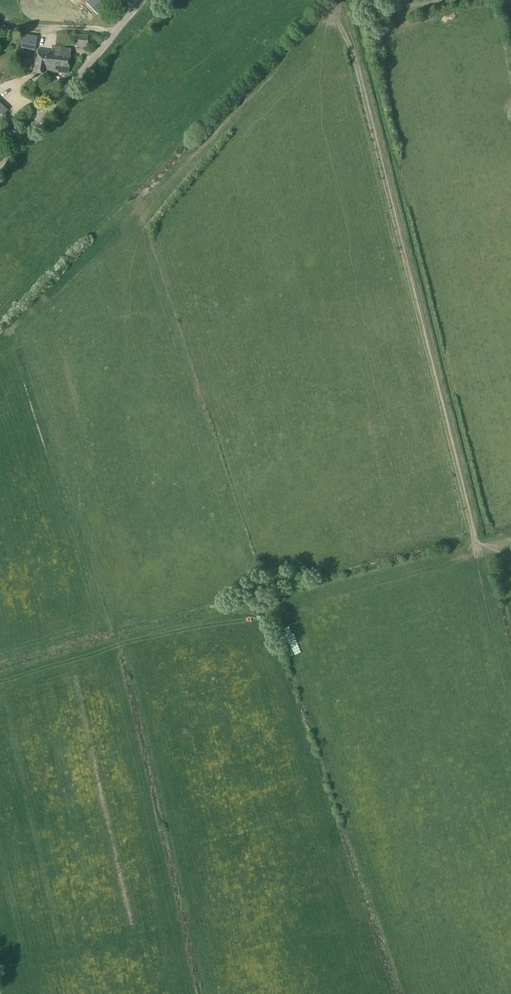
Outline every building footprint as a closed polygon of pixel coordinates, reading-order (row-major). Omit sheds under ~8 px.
[(86,3),(98,15),(113,0),(83,0),(86,3)] [(37,35),(24,32),(22,40),(36,43),(37,35)] [(72,46),(87,47),(88,35),(74,34),(72,46)] [(52,63),(51,72),(68,74),(70,49),(55,47),(55,50),(54,56),(53,56),(53,63),(52,63)] [(43,71),(51,72),(52,63),(53,63),(53,56),(54,56),(55,50),(50,49),(50,50),(38,49),(34,72),(43,73),(43,71)]
